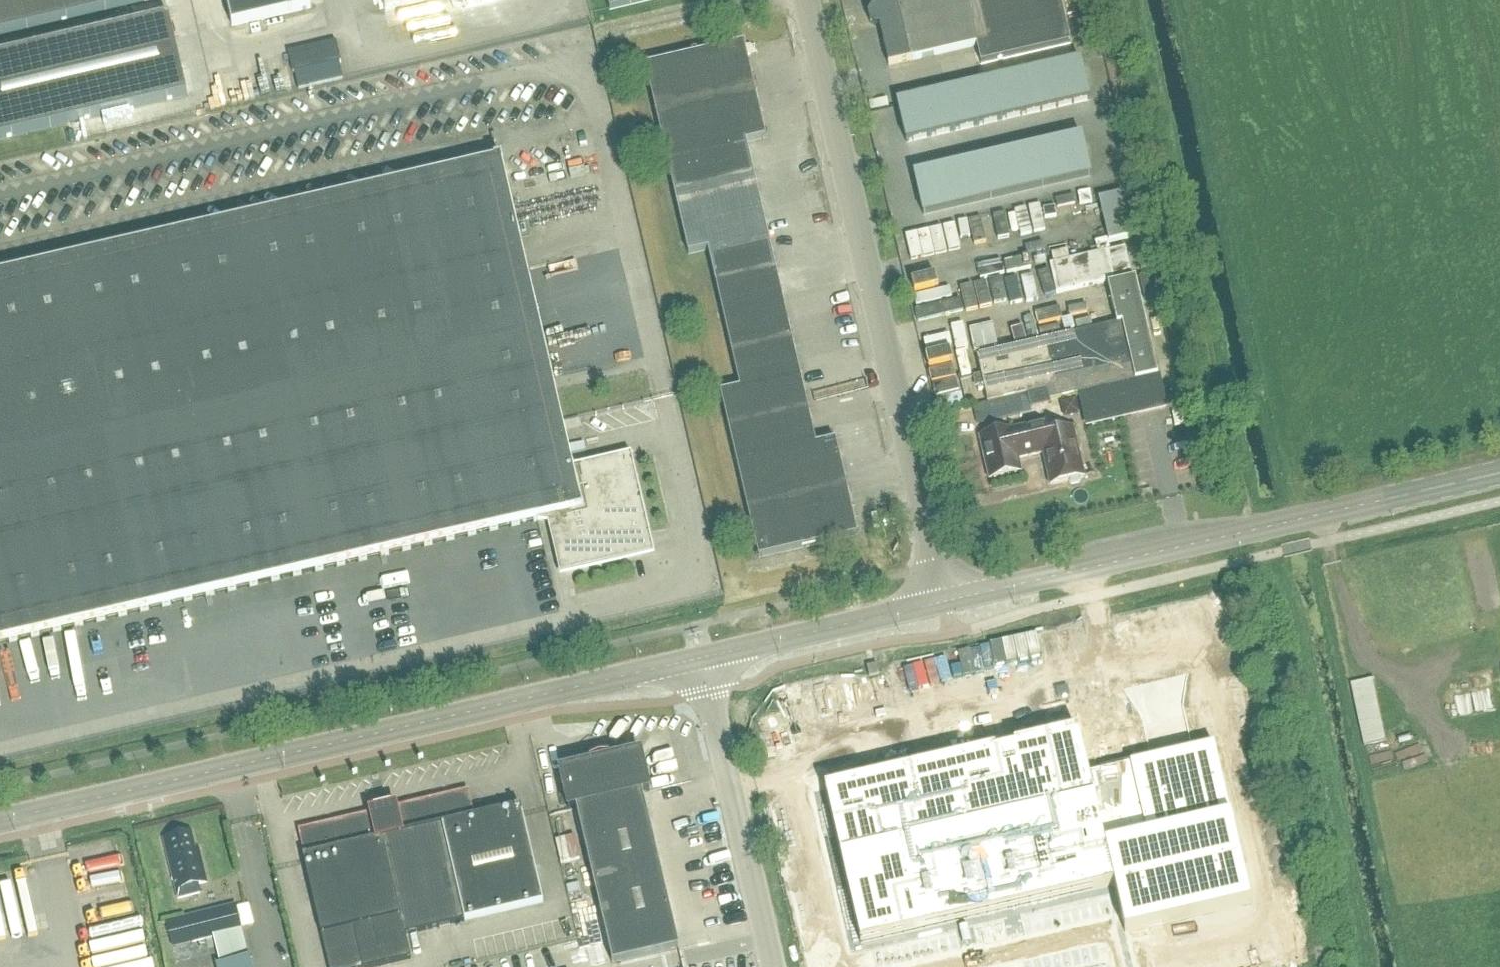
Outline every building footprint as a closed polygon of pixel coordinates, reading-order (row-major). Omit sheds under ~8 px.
[(160,0),(0,0),(0,38),(160,0)] [(233,26),(311,8),(309,0),(227,0),(233,26)] [(385,13),(442,0),(382,0),(385,13)] [(610,12),(661,0),(607,0),(610,12)] [(876,10),(872,10),(868,17),(870,24),(876,28),(880,27),(889,67),(911,62),(977,47),(981,64),(1069,44),(1059,0),(873,0),(876,10)] [(0,58),(0,141),(188,97),(169,18),(0,58)] [(293,76),(341,65),(337,44),(288,55),(293,76)] [(744,45),(645,68),(689,257),(708,252),(740,391),(721,395),(759,560),(858,537),(836,442),(817,447),(747,145),(766,140),(744,45)] [(1080,62),(897,104),(906,144),(1089,102),(1080,62)] [(1081,138),(913,177),(923,216),(1090,178),(1081,138)] [(632,556),(631,550),(632,548),(634,550),(639,542),(637,540),(638,538),(644,537),(627,463),(574,475),(502,162),(503,162),(502,160),(500,161),(0,277),(0,647),(553,519),(565,572),(632,556)] [(988,405),(1018,398),(1048,391),(1050,403),(1080,396),(1087,427),(1165,410),(1136,280),(1132,281),(1125,250),(1107,254),(1107,253),(1050,266),(1057,295),(1113,282),(1114,285),(1108,287),(1117,326),(977,358),(988,405)] [(968,278),(965,266),(936,273),(939,285),(968,278)] [(1023,415),(1020,398),(988,406),(992,423),(1023,415)] [(1021,474),(1018,462),(1043,456),(1051,488),(1069,483),(1070,486),(1072,487),(1080,485),(1081,483),(1081,481),(1085,480),(1073,430),(1055,435),(1052,422),(980,440),(989,481),(1021,474)] [(877,667),(867,669),(870,679),(879,677),(877,667)] [(1372,681),(1351,686),(1364,747),(1386,742),(1372,681)] [(995,752),(825,791),(861,946),(1114,887),(1125,934),(1251,905),(1214,747),(1088,777),(1078,732),(1014,747),(1014,748),(1011,749),(1011,751),(998,754),(998,752),(995,753),(995,752)] [(641,755),(560,774),(569,813),(577,811),(613,966),(679,951),(643,796),(650,794),(641,755)] [(396,810),(396,808),(370,814),(371,818),(315,831),(319,848),(318,849),(320,855),(303,859),(328,966),(385,966),(411,961),(405,937),(543,905),(520,807),(459,822),(457,811),(456,811),(453,798),(397,812),(396,810)] [(164,840),(177,892),(179,901),(206,894),(203,885),(207,884),(199,850),(196,851),(191,833),(164,840)] [(712,855),(727,853),(724,841),(710,843),(712,855)] [(733,893),(714,898),(716,908),(735,903),(733,893)] [(250,900),(238,903),(243,925),(255,922),(250,900)] [(235,907),(185,920),(167,925),(173,949),(241,932),(235,907)] [(241,933),(215,939),(221,964),(248,957),(241,933)] [(218,966),(250,966),(248,958),(217,966),(218,966)]
